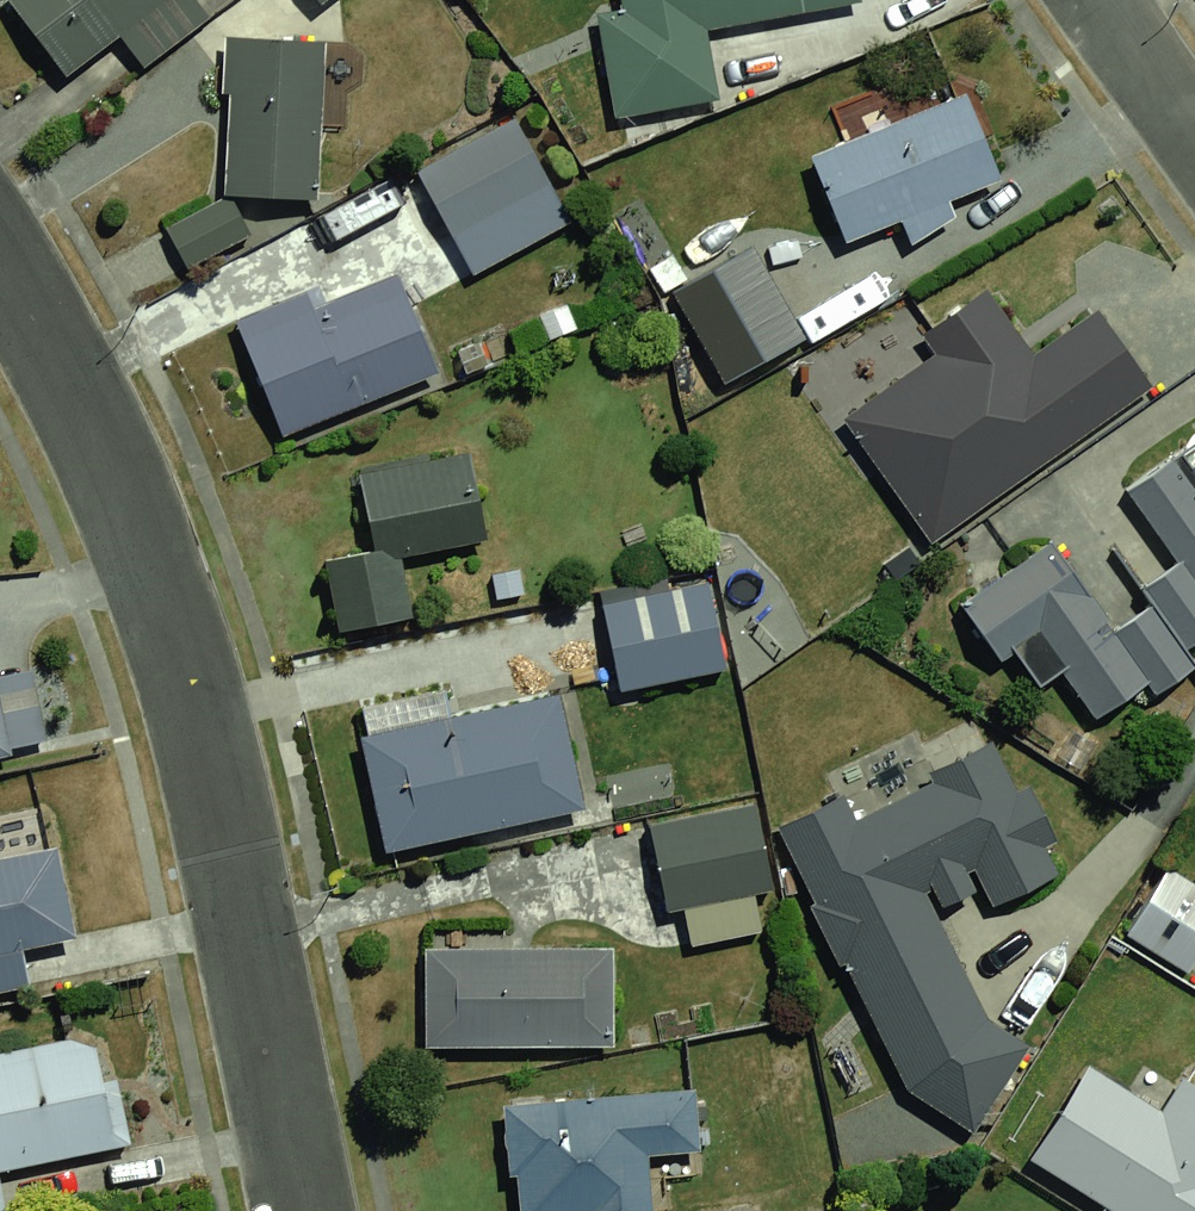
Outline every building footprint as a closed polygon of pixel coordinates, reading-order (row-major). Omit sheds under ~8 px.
[(53,66),(143,0),(4,0),(53,66)] [(607,125),(718,109),(706,26),(854,5),(853,0),(589,0),(607,125)] [(211,39),(202,195),(303,201),(312,45),(211,39)] [(956,81),(793,157),(834,246),(998,169),(956,81)] [(498,105),(387,164),(445,274),(556,215),(498,105)] [(738,237),(647,291),(691,365),(782,310),(738,237)] [(366,266),(211,324),(252,435),(407,377),(366,266)] [(923,376),(839,429),(907,537),(1131,398),(1078,315),(1021,351),(981,288),(900,339),(923,376)] [(939,607),(987,680),(1031,652),(1075,718),(1194,638),(1194,599),(1186,585),(1194,579),(1194,429),(1103,490),(1156,569),(1095,610),(1046,536),(939,607)] [(347,544),(295,551),(307,633),(405,618),(393,541),(464,530),(453,452),(336,469),(347,544)] [(691,570),(568,592),(585,686),(708,664),(691,570)] [(552,661),(335,698),(360,840),(577,802),(552,661)] [(768,828),(885,1097),(982,1055),(921,913),(1032,865),(977,739),(768,828)] [(735,792),(618,815),(637,909),(753,886),(735,792)] [(0,850),(0,953),(47,945),(31,845),(0,850)] [(1106,920),(1174,963),(1194,929),(1194,886),(1146,856),(1106,920)] [(593,943),(413,944),(414,1040),(593,1040),(593,943)] [(0,1036),(0,1159),(79,1142),(54,1024),(0,1036)] [(1007,1152),(1107,1210),(1194,1210),(1194,1091),(1160,1070),(1139,1105),(1062,1060),(1007,1152)] [(478,1098),(493,1210),(569,1210),(607,1206),(590,1083),(478,1098)]
